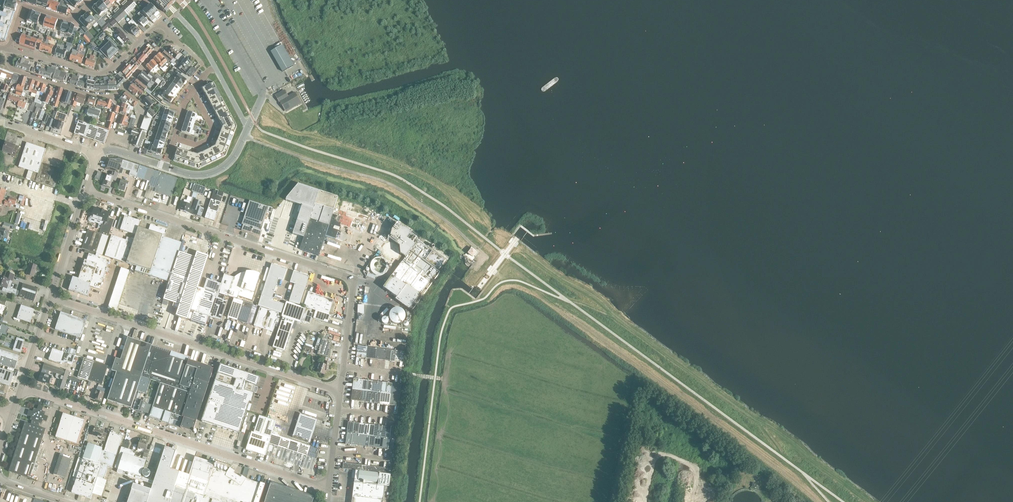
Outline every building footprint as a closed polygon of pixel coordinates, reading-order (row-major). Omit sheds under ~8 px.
[(55,2),(55,1),(52,0),(50,0),(49,0),(46,9),(52,11),(55,2)] [(59,6),(57,12),(66,15),(67,13),(69,14),(70,10),(62,7),(64,2),(62,0),(61,1),(60,4),(59,6)] [(111,5),(107,0),(103,0),(102,2),(101,2),(107,9),(109,10),(113,6),(112,5),(111,5)] [(122,9),(128,15),(137,6),(131,0),(122,9)] [(176,1),(175,0),(153,0),(164,12),(170,7),(176,1)] [(16,4),(10,2),(6,1),(4,7),(5,8),(5,9),(15,13),(17,5),(16,4)] [(104,12),(107,9),(101,2),(102,2),(101,1),(97,5),(104,12)] [(55,2),(52,11),(57,12),(59,6),(60,4),(55,2)] [(151,4),(147,8),(156,18),(160,15),(151,4)] [(97,14),(95,16),(99,20),(106,14),(104,12),(97,5),(92,9),(97,14)] [(147,8),(143,12),(148,17),(152,22),(156,18),(156,19),(156,18),(147,8)] [(1,19),(12,22),(15,13),(5,9),(4,9),(3,12),(2,11),(1,13),(2,14),(0,18),(0,19),(1,19)] [(122,9),(112,17),(117,22),(118,24),(128,15),(122,9)] [(32,23),(35,13),(30,11),(27,21),(32,23)] [(146,19),(148,17),(143,12),(142,11),(138,14),(141,18),(138,21),(144,27),(149,22),(146,19)] [(37,25),(39,21),(41,14),(35,13),(32,23),(37,25)] [(93,26),(99,20),(95,16),(93,18),(88,13),(84,17),(93,26)] [(44,23),(45,23),(43,28),(48,30),(48,31),(52,18),(47,16),(44,23)] [(93,26),(84,17),(79,21),(84,26),(82,28),(86,32),(93,26)] [(117,22),(112,17),(110,20),(108,22),(112,26),(117,22)] [(52,18),(48,31),(54,33),(55,27),(56,27),(58,20),(52,18)] [(9,32),(12,22),(1,19),(0,21),(0,29),(9,32)] [(138,26),(136,24),(132,20),(128,23),(132,27),(129,30),(134,36),(135,36),(135,37),(138,34),(137,33),(140,31),(136,27),(138,26)] [(61,29),(60,32),(60,33),(65,35),(65,36),(69,24),(63,22),(61,29)] [(65,36),(71,38),(73,32),(75,26),(69,24),(65,36)] [(0,29),(0,41),(1,41),(1,40),(6,42),(9,32),(0,29)] [(116,39),(122,46),(126,42),(126,43),(129,41),(124,35),(125,35),(119,29),(116,32),(119,35),(116,39)] [(103,31),(97,37),(99,40),(106,34),(103,31)] [(85,34),(83,39),(88,44),(91,41),(85,34)] [(19,44),(25,45),(27,37),(22,35),(19,44)] [(43,39),(39,38),(36,46),(40,47),(39,50),(45,52),(48,44),(49,40),(50,37),(48,36),(45,43),(42,42),(43,39)] [(27,37),(25,45),(30,47),(33,39),(27,37)] [(109,42),(105,46),(114,55),(114,54),(115,55),(118,52),(117,51),(118,51),(114,46),(116,45),(109,38),(107,40),(109,42)] [(38,40),(33,39),(30,47),(35,49),(38,40)] [(48,44),(45,52),(51,54),(54,46),(48,44)] [(282,45),(271,52),(282,72),(294,65),(282,45)] [(113,56),(114,55),(105,46),(100,50),(95,47),(93,50),(100,54),(102,52),(109,59),(110,59),(113,56)] [(141,52),(147,57),(153,51),(152,51),(154,49),(151,46),(149,49),(147,47),(144,50),(143,49),(141,52)] [(66,54),(69,55),(71,48),(68,47),(66,51),(57,47),(55,55),(64,59),(66,54)] [(171,62),(174,58),(175,59),(180,53),(176,49),(173,47),(168,52),(168,53),(165,51),(162,54),(164,56),(171,62)] [(78,54),(76,62),(82,64),(84,56),(81,55),(83,49),(80,49),(79,52),(78,54)] [(70,60),(76,62),(78,54),(72,52),(70,60)] [(137,62),(137,63),(140,65),(142,63),(147,57),(141,52),(139,54),(137,56),(140,58),(137,62)] [(157,53),(156,55),(161,60),(161,61),(164,64),(167,62),(170,65),(172,63),(171,62),(164,56),(164,57),(160,53),(159,55),(157,53)] [(166,66),(164,64),(161,61),(161,60),(156,55),(154,56),(156,58),(154,59),(161,67),(162,67),(163,68),(166,66)] [(16,67),(22,69),(25,60),(19,59),(18,62),(18,61),(16,67)] [(186,59),(178,68),(180,70),(183,72),(185,74),(185,73),(187,71),(186,69),(191,63),(186,59)] [(25,60),(22,69),(29,72),(32,66),(29,65),(30,62),(25,60)] [(146,67),(149,71),(151,72),(158,65),(153,60),(146,67)] [(128,64),(126,67),(133,74),(138,68),(138,67),(140,65),(137,63),(137,62),(132,67),(128,64)] [(41,75),(45,76),(47,67),(42,65),(39,73),(41,74),(41,75)] [(51,69),(47,67),(45,76),(51,78),(52,73),(55,73),(56,68),(52,67),(51,69)] [(124,76),(123,78),(125,80),(127,79),(128,79),(133,74),(126,67),(121,71),(124,74),(124,75),(124,76)] [(187,71),(185,73),(188,75),(189,75),(191,77),(195,72),(197,70),(194,68),(193,69),(191,67),(190,68),(187,71)] [(53,79),(58,80),(60,75),(61,75),(62,72),(57,71),(58,68),(56,68),(55,73),(53,79)] [(8,72),(3,70),(0,79),(0,81),(2,82),(0,87),(3,88),(6,79),(8,72)] [(174,78),(176,80),(183,85),(184,86),(187,81),(180,76),(182,73),(177,70),(176,72),(177,73),(173,78),(174,78)] [(6,79),(3,88),(1,91),(5,92),(7,92),(9,87),(5,85),(6,84),(8,81),(7,81),(7,80),(11,81),(14,74),(8,72),(6,79)] [(64,81),(67,82),(69,77),(70,75),(62,72),(61,75),(60,75),(58,80),(63,82),(64,81)] [(139,77),(138,79),(143,83),(147,86),(153,80),(156,82),(158,79),(155,77),(151,73),(148,76),(144,72),(140,77),(139,77)] [(77,86),(78,80),(80,74),(78,73),(77,77),(73,76),(72,77),(72,78),(69,77),(67,82),(70,83),(70,84),(77,86)] [(19,76),(14,74),(11,81),(10,85),(12,86),(14,82),(17,83),(19,76)] [(87,89),(94,90),(96,82),(89,80),(90,77),(88,76),(88,80),(87,83),(88,83),(87,89)] [(116,81),(108,81),(108,90),(117,90),(117,89),(120,86),(125,80),(123,78),(122,77),(122,78),(121,80),(120,78),(119,80),(120,81),(118,82),(116,81)] [(86,85),(87,83),(88,80),(85,79),(85,82),(78,80),(77,86),(84,88),(85,85),(86,85)] [(37,94),(36,96),(38,91),(35,90),(33,89),(36,82),(30,80),(26,91),(37,94)] [(145,86),(137,80),(134,83),(145,92),(145,91),(147,88),(148,88),(145,86)] [(176,80),(173,84),(180,90),(183,85),(176,80)] [(94,89),(96,90),(98,90),(100,90),(108,90),(108,81),(105,81),(104,81),(104,85),(95,85),(96,82),(94,90),(94,89)] [(129,90),(132,93),(136,88),(137,87),(131,82),(128,85),(131,87),(129,90)] [(206,87),(202,89),(205,94),(216,87),(214,83),(206,87)] [(23,92),(25,86),(20,84),(17,86),(16,90),(17,91),(23,92)] [(46,94),(49,88),(46,87),(47,85),(41,84),(39,91),(38,91),(36,96),(34,102),(36,103),(40,104),(41,102),(38,101),(40,93),(46,94)] [(173,84),(169,88),(177,94),(180,90),(173,84)] [(46,94),(51,96),(52,97),(55,89),(53,89),(53,88),(49,87),(49,88),(46,94)] [(136,88),(132,93),(135,96),(138,93),(142,96),(144,93),(137,87),(136,88)] [(216,87),(205,94),(207,98),(219,92),(216,87)] [(169,88),(166,92),(166,93),(174,98),(177,94),(169,88)] [(159,94),(157,97),(162,101),(164,98),(171,103),(174,98),(166,93),(166,92),(164,90),(160,95),(159,94)] [(66,91),(66,92),(62,103),(69,105),(72,94),(66,91)] [(285,91),(276,96),(279,102),(280,102),(285,111),(300,102),(295,93),(288,97),(285,91)] [(120,99),(119,100),(119,101),(121,102),(125,104),(128,102),(134,107),(137,103),(137,102),(126,92),(121,99),(120,99)] [(219,92),(207,98),(210,103),(221,97),(219,92)] [(40,104),(36,103),(33,113),(37,114),(38,109),(42,110),(45,103),(48,104),(51,96),(46,94),(43,103),(42,105),(40,104)] [(71,106),(75,107),(77,103),(83,105),(86,97),(78,94),(78,96),(73,94),(71,100),(72,101),(71,106)] [(15,104),(18,105),(18,104),(21,99),(21,98),(11,95),(9,101),(14,103),(15,104)] [(58,108),(61,97),(56,95),(55,99),(52,99),(51,102),(53,103),(52,106),(53,106),(53,107),(58,108)] [(87,99),(86,103),(94,106),(97,99),(90,97),(89,100),(87,99)] [(143,101),(149,108),(154,104),(148,97),(143,101)] [(221,97),(210,103),(212,108),(224,102),(221,97)] [(18,104),(18,105),(18,107),(25,109),(28,101),(21,99),(18,104)] [(99,100),(97,107),(103,109),(103,107),(105,108),(110,109),(113,101),(108,100),(107,103),(106,103),(99,100)] [(224,102),(212,108),(215,113),(226,107),(224,102)] [(112,124),(116,113),(118,114),(120,107),(116,106),(114,112),(115,113),(114,114),(110,113),(108,121),(110,122),(110,124),(110,123),(108,129),(110,130),(112,124)] [(226,107),(215,113),(217,118),(229,111),(226,107)] [(95,109),(92,117),(91,122),(94,123),(94,122),(96,122),(95,124),(97,124),(99,119),(101,111),(95,109)] [(173,118),(175,113),(164,110),(163,115),(173,118)] [(229,111),(217,118),(220,122),(231,116),(229,111)] [(55,120),(64,123),(67,115),(57,112),(55,120)] [(140,129),(142,130),(141,132),(138,131),(133,129),(131,135),(136,137),(133,145),(141,148),(153,118),(148,112),(146,117),(145,117),(140,129)] [(188,112),(187,117),(196,120),(197,115),(188,112)] [(161,121),(162,121),(162,120),(171,123),(173,118),(163,115),(161,121)] [(119,124),(127,127),(129,123),(126,122),(128,118),(122,116),(119,124)] [(231,116),(220,122),(222,127),(235,132),(237,126),(231,116)] [(56,123),(54,128),(55,128),(55,129),(58,130),(58,129),(60,130),(60,129),(62,130),(64,123),(55,120),(54,123),(56,123)] [(74,134),(85,137),(89,123),(79,120),(74,134)] [(162,121),(160,125),(169,128),(171,123),(162,120),(162,121)] [(85,137),(94,141),(99,126),(89,123),(85,137)] [(160,125),(159,131),(168,134),(169,128),(160,125)] [(99,126),(94,141),(105,144),(109,130),(99,126)] [(183,127),(182,132),(191,135),(192,130),(183,127)] [(222,127),(221,132),(233,137),(235,132),(222,127)] [(159,131),(157,136),(166,139),(168,134),(159,131)] [(221,132),(219,137),(231,142),(233,137),(221,132)] [(157,136),(155,141),(164,144),(166,139),(157,136)] [(219,137),(217,142),(229,147),(231,142),(219,137)] [(155,141),(154,146),(153,146),(163,149),(164,144),(155,141)] [(217,142),(215,146),(226,156),(229,147),(217,142)] [(18,147),(15,146),(7,143),(5,148),(4,148),(3,152),(11,155),(10,156),(15,157),(18,147)] [(26,178),(36,182),(42,163),(46,150),(27,143),(19,167),(29,171),(26,178)] [(147,150),(146,154),(152,156),(153,153),(161,155),(163,149),(153,146),(154,146),(150,145),(149,151),(147,150)] [(215,146),(211,148),(217,160),(226,156),(215,146)] [(211,148),(207,151),(212,163),(217,160),(211,148)] [(176,153),(173,161),(179,163),(183,150),(178,149),(177,151),(177,152),(176,153)] [(183,150),(179,163),(184,164),(188,152),(183,150)] [(207,151),(202,153),(207,165),(212,163),(207,151)] [(188,152),(184,164),(189,166),(193,154),(188,152)] [(202,153),(198,155),(199,169),(207,165),(202,153)] [(193,154),(189,166),(199,169),(198,155),(193,154)] [(113,172),(112,174),(114,175),(115,172),(119,174),(123,160),(119,159),(109,159),(105,169),(113,172)] [(129,175),(136,177),(140,166),(123,160),(121,168),(130,171),(129,175)] [(42,163),(36,182),(55,188),(61,169),(42,163)] [(140,166),(136,177),(147,181),(144,191),(146,192),(153,170),(140,166)] [(149,186),(154,188),(156,189),(161,173),(159,172),(154,170),(149,186)] [(114,175),(112,174),(112,176),(107,175),(105,181),(104,181),(102,186),(107,187),(107,186),(110,187),(113,180),(116,181),(119,174),(115,172),(114,175)] [(155,192),(171,198),(178,178),(162,173),(155,192)] [(127,185),(128,186),(129,182),(127,182),(127,180),(125,180),(125,181),(122,180),(118,189),(125,191),(127,185)] [(206,188),(194,184),(192,190),(192,192),(203,195),(206,188)] [(304,237),(300,249),(319,256),(329,225),(335,206),(338,198),(338,197),(319,191),(298,184),(286,198),(286,200),(302,206),(293,234),(304,237)] [(10,208),(11,206),(13,207),(13,205),(15,205),(17,199),(10,197),(9,201),(3,199),(6,191),(0,189),(0,204),(10,208)] [(214,190),(211,199),(221,203),(224,193),(214,190)] [(191,205),(194,206),(196,199),(194,198),(192,202),(190,201),(189,204),(183,202),(181,210),(189,213),(191,205)] [(338,198),(335,206),(336,206),(348,210),(351,211),(354,203),(350,202),(338,198)] [(196,199),(194,206),(196,206),(193,214),(201,217),(204,209),(197,207),(200,200),(196,199)] [(211,199),(208,209),(218,212),(221,203),(211,199)] [(250,201),(242,224),(244,225),(242,230),(260,236),(262,231),(261,230),(267,212),(271,213),(273,208),(269,206),(269,207),(250,201)] [(218,212),(208,209),(205,218),(215,221),(218,212)] [(108,219),(108,218),(110,214),(105,212),(105,213),(104,213),(104,212),(100,211),(95,210),(92,218),(103,222),(105,218),(108,219)] [(120,230),(136,235),(138,227),(140,221),(125,216),(120,230)] [(102,225),(99,233),(102,234),(109,236),(114,220),(108,218),(108,219),(106,226),(102,225)] [(401,254),(405,258),(393,275),(383,288),(397,298),(396,300),(409,310),(420,295),(429,282),(438,270),(439,270),(445,261),(432,251),(432,252),(424,246),(415,239),(417,235),(412,231),(411,233),(397,223),(391,231),(389,238),(390,239),(400,246),(401,254)] [(134,240),(126,263),(137,266),(135,271),(169,282),(179,252),(182,243),(165,237),(167,230),(150,225),(149,231),(138,227),(136,235),(134,240)] [(2,229),(0,228),(0,239),(1,240),(2,236),(7,237),(9,231),(10,228),(9,227),(3,226),(2,229)] [(102,234),(99,233),(88,230),(82,249),(102,255),(104,251),(98,249),(102,234)] [(121,261),(126,263),(134,240),(127,237),(126,240),(112,236),(105,256),(121,262),(121,261)] [(206,326),(209,317),(216,293),(204,289),(199,287),(209,257),(197,252),(195,257),(179,252),(169,282),(163,300),(173,303),(172,307),(178,309),(176,316),(188,320),(188,319),(191,320),(191,321),(206,326)] [(109,269),(107,268),(109,261),(99,257),(96,256),(89,254),(87,261),(85,260),(79,279),(73,277),(69,291),(88,297),(91,289),(89,288),(90,286),(100,290),(106,272),(108,273),(109,269)] [(370,266),(370,268),(371,271),(373,273),(375,275),(377,276),(380,276),(383,275),(385,274),(387,272),(388,271),(388,268),(388,265),(388,263),(386,261),(384,259),(382,258),(379,258),(377,258),(374,259),(372,261),(371,263),(370,266)] [(272,264),(268,275),(276,278),(279,267),(272,264)] [(279,267),(276,278),(278,279),(283,281),(287,269),(279,267)] [(116,312),(130,271),(121,268),(108,309),(116,312)] [(294,271),(290,283),(295,284),(298,285),(301,274),(294,271)] [(224,274),(221,284),(218,293),(225,296),(234,299),(237,300),(238,296),(252,301),(261,275),(252,272),(250,272),(248,272),(246,272),(244,272),(242,273),(240,274),(238,275),(236,276),(234,278),(224,274)] [(1,277),(0,276),(0,286),(4,288),(3,291),(15,295),(17,291),(10,288),(12,281),(14,276),(9,274),(7,273),(6,274),(6,275),(6,276),(3,278),(1,277)] [(301,274),(298,285),(305,288),(309,276),(301,274)] [(268,275),(266,283),(276,286),(278,279),(276,278),(268,275)] [(204,289),(216,293),(218,293),(221,284),(207,279),(204,289)] [(266,283),(263,290),(274,293),(276,286),(266,283)] [(19,296),(19,297),(34,302),(38,289),(23,284),(21,292),(19,296)] [(295,284),(292,293),(303,296),(305,288),(298,285),(295,284)] [(263,290),(261,297),(272,300),(274,293),(263,290)] [(304,307),(316,311),(328,315),(333,300),(309,292),(304,307)] [(225,296),(218,293),(216,293),(209,317),(221,321),(227,302),(223,300),(225,296)] [(292,293),(289,302),(300,305),(303,296),(292,293)] [(261,297),(258,306),(281,314),(284,305),(272,300),(261,297)] [(228,318),(237,321),(241,308),(242,308),(244,302),(234,299),(228,318)] [(241,308),(237,321),(247,324),(253,305),(244,302),(242,308),(241,308)] [(273,347),(285,351),(295,321),(301,323),(306,308),(286,302),(281,317),(282,317),(273,347)] [(21,305),(18,315),(16,314),(14,320),(21,322),(21,320),(30,323),(35,310),(21,305)] [(254,326),(263,329),(269,310),(262,308),(260,307),(254,326)] [(389,314),(389,316),(389,318),(390,321),(392,322),(394,324),(397,324),(399,324),(402,322),(403,321),(404,318),(405,316),(404,314),(403,311),(402,310),(399,308),(397,308),(394,308),(392,310),(390,311),(389,314)] [(269,310),(263,329),(273,332),(279,313),(269,310)] [(330,315),(328,315),(316,311),(313,318),(327,323),(330,315)] [(55,330),(80,338),(86,321),(61,313),(55,330)] [(317,354),(326,357),(330,359),(332,341),(323,338),(322,338),(319,337),(315,350),(318,351),(317,354)] [(13,350),(21,353),(25,341),(17,338),(13,350)] [(137,391),(141,377),(152,346),(128,338),(121,360),(116,359),(113,368),(112,371),(117,373),(107,401),(131,408),(137,391)] [(152,345),(152,346),(141,377),(148,379),(159,347),(152,345)] [(356,357),(366,358),(367,347),(358,346),(356,357)] [(212,368),(190,360),(191,357),(159,347),(148,379),(151,380),(160,383),(149,417),(173,425),(174,420),(180,422),(182,417),(184,418),(181,428),(193,432),(214,369),(212,368)] [(366,358),(376,359),(377,348),(367,347),(366,358)] [(376,359),(385,361),(387,350),(377,348),(376,359)] [(53,349),(49,360),(60,364),(66,362),(72,364),(75,356),(53,349)] [(15,369),(19,356),(0,350),(0,351),(0,365),(15,369)] [(385,361),(395,362),(396,351),(387,350),(385,361)] [(396,351),(395,362),(404,363),(406,352),(396,351)] [(330,359),(326,357),(325,362),(324,365),(319,363),(317,372),(324,375),(326,371),(328,371),(330,359)] [(84,358),(78,378),(88,381),(88,380),(94,361),(84,358)] [(94,361),(88,380),(102,385),(107,371),(108,366),(94,361)] [(57,387),(64,389),(66,382),(70,372),(63,369),(44,363),(43,369),(57,374),(61,375),(60,379),(57,387)] [(254,393),(253,394),(255,386),(256,386),(256,387),(257,387),(260,378),(259,377),(258,379),(254,378),(255,376),(223,366),(223,367),(221,367),(221,365),(220,364),(201,422),(239,434),(250,402),(251,402),(251,403),(252,403),(255,394),(254,393)] [(10,386),(14,373),(0,368),(0,383),(10,386)] [(41,373),(38,381),(43,383),(43,382),(49,384),(51,377),(46,376),(46,374),(41,373)] [(146,394),(151,380),(148,379),(141,377),(137,391),(146,394)] [(354,379),(352,390),(362,391),(363,380),(354,379)] [(362,391),(367,392),(371,392),(373,381),(363,380),(362,391)] [(371,392),(373,392),(381,393),(383,382),(373,381),(371,392)] [(381,393),(391,394),(392,383),(383,382),(381,393)] [(5,399),(10,386),(0,383),(0,398),(5,399)] [(392,383),(391,394),(400,395),(402,385),(392,383)] [(94,399),(101,402),(104,393),(101,392),(101,391),(99,390),(98,391),(97,391),(94,399)] [(351,400),(360,402),(362,391),(352,390),(351,400)] [(372,403),(380,404),(381,393),(373,392),(372,403)] [(380,404),(389,405),(391,394),(381,393),(380,404)] [(391,394),(389,405),(399,406),(400,395),(391,394)] [(136,410),(143,412),(147,399),(144,398),(143,401),(139,400),(136,410)] [(25,422),(9,472),(30,479),(46,429),(39,427),(40,423),(42,424),(43,420),(47,422),(48,417),(44,415),(45,412),(42,411),(43,407),(38,405),(37,409),(34,408),(33,412),(29,410),(27,415),(31,417),(30,420),(32,420),(30,424),(25,422)] [(56,437),(77,445),(85,421),(63,414),(56,437)] [(292,437),(307,442),(315,419),(300,414),(292,437)] [(359,424),(358,423),(348,422),(347,433),(358,434),(359,424)] [(359,424),(358,434),(366,435),(368,425),(359,424)] [(367,435),(373,436),(375,425),(368,425),(366,435),(367,435)] [(375,437),(384,438),(385,438),(387,427),(375,425),(373,436),(375,437)] [(101,440),(104,440),(105,441),(107,434),(104,433),(105,430),(95,427),(92,435),(102,438),(101,440)] [(387,427),(385,438),(395,439),(396,428),(387,427)] [(98,463),(102,464),(108,466),(112,467),(122,436),(110,432),(104,451),(102,450),(98,463)] [(265,455),(269,444),(271,438),(266,437),(252,432),(246,449),(265,455)] [(346,444),(357,445),(358,434),(347,433),(346,444)] [(269,444),(278,447),(279,447),(282,437),(272,434),(271,438),(269,444)] [(357,445),(366,446),(367,435),(366,435),(358,434),(357,445)] [(375,437),(373,436),(367,435),(366,446),(374,447),(375,437)] [(278,447),(288,450),(291,440),(282,437),(279,447),(278,447)] [(374,447),(383,449),(384,438),(375,437),(374,447)] [(385,438),(384,438),(383,449),(394,450),(395,439),(385,438)] [(143,456),(147,458),(149,451),(146,450),(148,442),(148,441),(142,439),(141,440),(138,449),(145,451),(143,456)] [(288,450),(297,453),(301,443),(291,440),(288,450)] [(297,453),(307,456),(310,447),(301,443),(297,453)] [(83,458),(98,463),(102,450),(102,448),(88,444),(83,458)] [(310,447),(307,456),(316,459),(320,450),(310,447)] [(196,495),(210,499),(218,501),(259,501),(265,484),(260,483),(260,484),(246,479),(247,479),(242,476),(241,478),(233,473),(234,471),(230,468),(227,473),(213,468),(214,463),(205,461),(195,457),(189,476),(189,475),(170,469),(176,451),(165,448),(154,481),(141,476),(118,469),(117,472),(153,484),(151,491),(133,485),(128,501),(193,501),(196,495)] [(120,452),(115,468),(118,469),(141,476),(146,460),(120,452)] [(102,464),(98,463),(83,458),(74,487),(73,487),(72,493),(80,495),(91,499),(98,478),(102,464)] [(358,471),(353,470),(352,470),(352,475),(355,475),(352,501),(382,501),(384,486),(389,486),(390,480),(391,475),(382,474),(377,473),(370,472),(367,472),(362,471),(358,471)] [(314,497),(271,483),(265,501),(313,501),(314,497)] [(759,494),(757,492),(754,491),(751,489),(748,489),(745,489),(742,489),(739,490),(736,491),(733,493),(731,496),(730,498),(728,501),(763,501),(763,500),(761,497),(759,494)]
